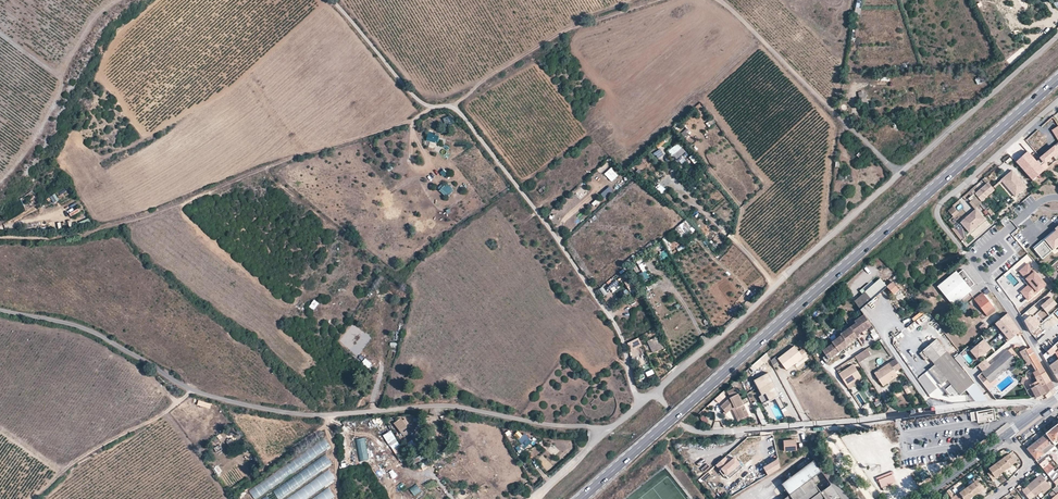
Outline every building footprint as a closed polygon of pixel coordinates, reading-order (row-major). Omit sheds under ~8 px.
[(708,127),(716,123),(714,119),(706,123),(708,127)] [(686,139),(692,133),(687,128),(681,134),(686,139)] [(429,132),(426,140),(437,144),(440,135),(429,132)] [(658,148),(667,143),(664,139),(656,144),(658,148)] [(668,150),(675,160),(686,153),(679,143),(668,150)] [(1036,161),(1027,151),(1015,162),(1032,180),(1044,170),(1041,165),(1044,163),(1053,157),(1056,160),(1057,159),(1057,143),(1036,161)] [(658,159),(664,155),(660,149),(654,154),(658,159)] [(694,164),(698,162),(694,154),(689,157),(694,164)] [(648,167),(652,164),(647,158),(643,161),(648,167)] [(612,182),(618,177),(611,168),(604,174),(612,182)] [(1012,170),(1001,180),(1015,196),(1027,187),(1012,170)] [(985,179),(972,190),(981,201),(995,189),(985,179)] [(657,182),(654,188),(663,194),(667,187),(657,182)] [(447,183),(440,190),(446,197),(454,190),(447,183)] [(582,186),(574,194),(580,200),(588,192),(582,186)] [(606,199),(613,190),(608,186),(601,195),(606,199)] [(976,207),(981,203),(976,197),(971,201),(976,207)] [(591,204),(594,207),(599,202),(597,199),(591,204)] [(948,210),(953,216),(958,211),(953,206),(948,210)] [(976,208),(962,219),(972,230),(985,219),(976,208)] [(80,222),(82,227),(92,223),(89,218),(80,222)] [(686,219),(674,230),(682,239),(694,229),(686,219)] [(972,230),(962,219),(960,222),(969,232),(972,230)] [(1054,226),(1056,228),(1034,247),(1043,258),(1057,245),(1057,223),(1054,226)] [(702,228),(704,234),(714,232),(712,228),(707,229),(706,226),(702,228)] [(667,251),(659,254),(662,262),(670,258),(667,251)] [(632,264),(635,272),(643,270),(641,263),(645,262),(644,259),(632,264)] [(1028,264),(1019,272),(1030,285),(1021,292),(1029,301),(1046,286),(1028,264)] [(1051,266),(1044,272),(1051,281),(1057,275),(1057,274),(1051,266)] [(956,271),(936,287),(952,306),(972,290),(970,287),(974,284),(963,269),(958,273),(956,271)] [(642,282),(650,278),(646,271),(638,275),(642,282)] [(854,301),(864,314),(866,317),(891,295),(894,298),(900,292),(892,281),(886,286),(880,278),(854,300),(854,301)] [(631,292),(635,289),(629,280),(624,283),(631,292)] [(615,282),(605,289),(609,295),(619,287),(615,282)] [(996,310),(982,293),(973,299),(987,317),(996,310)] [(1051,297),(1040,306),(1047,313),(1057,304),(1051,297)] [(314,300),(309,307),(314,310),(319,304),(314,300)] [(909,332),(930,316),(928,313),(907,329),(909,332)] [(1008,313),(995,324),(1009,341),(1020,331),(1008,313)] [(850,327),(840,333),(841,335),(848,345),(852,343),(851,341),(857,337),(856,336),(861,332),(863,335),(867,332),(865,329),(871,325),(866,317),(864,314),(854,321),(855,323),(853,324),(853,325),(851,328),(850,327)] [(1032,318),(1030,315),(1024,321),(1029,330),(1030,332),(1040,324),(1034,315),(1032,318)] [(846,349),(849,347),(848,345),(841,335),(831,341),(833,344),(830,347),(829,345),(822,350),(825,355),(822,357),(826,363),(830,360),(828,358),(844,347),(846,349)] [(653,353),(662,348),(660,343),(658,344),(655,337),(647,342),(653,353)] [(629,342),(631,348),(637,346),(637,348),(642,346),(639,338),(629,342)] [(893,360),(895,359),(881,339),(879,340),(893,360)] [(923,351),(935,365),(929,370),(943,387),(945,385),(955,397),(958,394),(959,396),(974,384),(947,351),(937,339),(923,351)] [(977,361),(992,349),(984,340),(970,352),(977,361)] [(807,355),(802,348),(799,351),(794,345),(777,359),(780,362),(786,369),(803,356),(804,357),(807,355)] [(1031,388),(1036,397),(1047,393),(1054,388),(1044,370),(1031,347),(1022,353),(1028,362),(1029,361),(1031,364),(1033,363),(1037,370),(1033,373),(1039,383),(1031,388)] [(1043,356),(1046,361),(1051,356),(1055,361),(1049,366),(1057,381),(1057,358),(1055,353),(1052,348),(1047,353),(1043,356)] [(866,349),(854,356),(858,362),(870,355),(866,349)] [(982,372),(977,376),(983,384),(988,380),(990,383),(995,379),(1017,361),(1008,351),(990,365),(982,372)] [(766,353),(750,367),(754,371),(769,358),(766,353)] [(962,368),(967,365),(959,355),(954,359),(962,368)] [(369,369),(373,365),(366,358),(362,363),(369,369)] [(772,363),(774,367),(780,362),(777,359),(772,363)] [(895,371),(901,367),(900,366),(895,359),(893,360),(874,373),(881,383),(892,376),(894,379),(898,376),(895,371)] [(978,366),(982,372),(990,365),(986,360),(978,366)] [(846,386),(861,376),(853,364),(839,374),(846,386)] [(776,385),(769,372),(754,380),(761,393),(758,394),(762,401),(768,398),(769,399),(775,396),(780,407),(785,404),(775,385),(776,385)] [(864,380),(861,376),(846,386),(849,390),(864,380)] [(883,386),(894,379),(892,376),(881,383),(883,386)] [(986,387),(988,390),(998,382),(995,379),(990,383),(986,387)] [(906,384),(902,387),(906,394),(911,392),(906,384)] [(988,400),(977,386),(968,393),(975,401),(988,400)] [(734,405),(741,419),(749,415),(736,389),(728,393),(731,397),(720,407),(726,413),(732,408),(734,405)] [(722,392),(715,398),(719,403),(726,397),(722,392)] [(210,408),(212,404),(199,400),(197,405),(210,408)] [(738,420),(741,419),(734,405),(732,408),(738,420)] [(759,406),(754,408),(763,425),(767,423),(759,406)] [(994,409),(971,412),(972,421),(977,420),(978,423),(996,420),(994,409)] [(703,424),(708,422),(705,415),(700,416),(703,424)] [(1026,449),(1035,460),(1057,443),(1057,444),(1057,443),(1057,423),(1045,433),(1045,434),(1026,449)] [(411,432),(408,428),(402,433),(405,437),(411,432)] [(391,430),(383,435),(389,445),(397,441),(391,430)] [(527,433),(521,436),(519,432),(516,434),(521,445),(516,448),(518,452),(532,445),(527,433)] [(356,440),(360,462),(369,460),(365,438),(356,440)] [(798,450),(797,440),(784,441),(785,451),(798,450)] [(327,441),(248,489),(253,497),(332,449),(327,441)] [(852,455),(873,455),(873,441),(852,442),(852,455)] [(1007,455),(996,463),(1003,472),(1015,463),(1011,457),(1009,458),(1007,455)] [(259,498),(278,498),(333,465),(328,456),(259,498)] [(725,457),(716,464),(721,470),(720,471),(725,476),(726,475),(729,479),(733,475),(730,471),(735,467),(739,471),(743,467),(735,458),(729,463),(725,457)] [(1046,459),(1039,464),(1047,474),(1054,469),(1046,459)] [(769,475),(781,468),(778,460),(765,467),(769,475)] [(821,493),(824,490),(830,486),(830,484),(828,480),(813,461),(782,484),(790,495),(784,498),(826,498),(821,493)] [(1003,472),(996,463),(989,468),(990,471),(987,473),(989,476),(991,478),(993,481),(1000,475),(999,474),(1003,472)] [(1049,476),(1053,482),(1057,478),(1057,469),(1049,476)] [(286,498),(307,498),(335,482),(328,472),(286,498)] [(896,476),(895,473),(878,480),(879,483),(881,483),(883,488),(887,486),(898,482),(896,477),(896,476)] [(1040,475),(1022,491),(1029,498),(1032,498),(1042,491),(1044,493),(1051,487),(1040,475)] [(978,479),(967,487),(973,496),(977,493),(978,494),(985,489),(978,479)] [(410,488),(414,496),(422,492),(417,484),(410,488)] [(955,498),(970,498),(973,496),(967,487),(956,495),(957,497),(955,498)] [(314,498),(335,498),(336,498),(330,489),(314,498)] [(826,498),(831,498),(824,490),(821,493),(826,498)]
